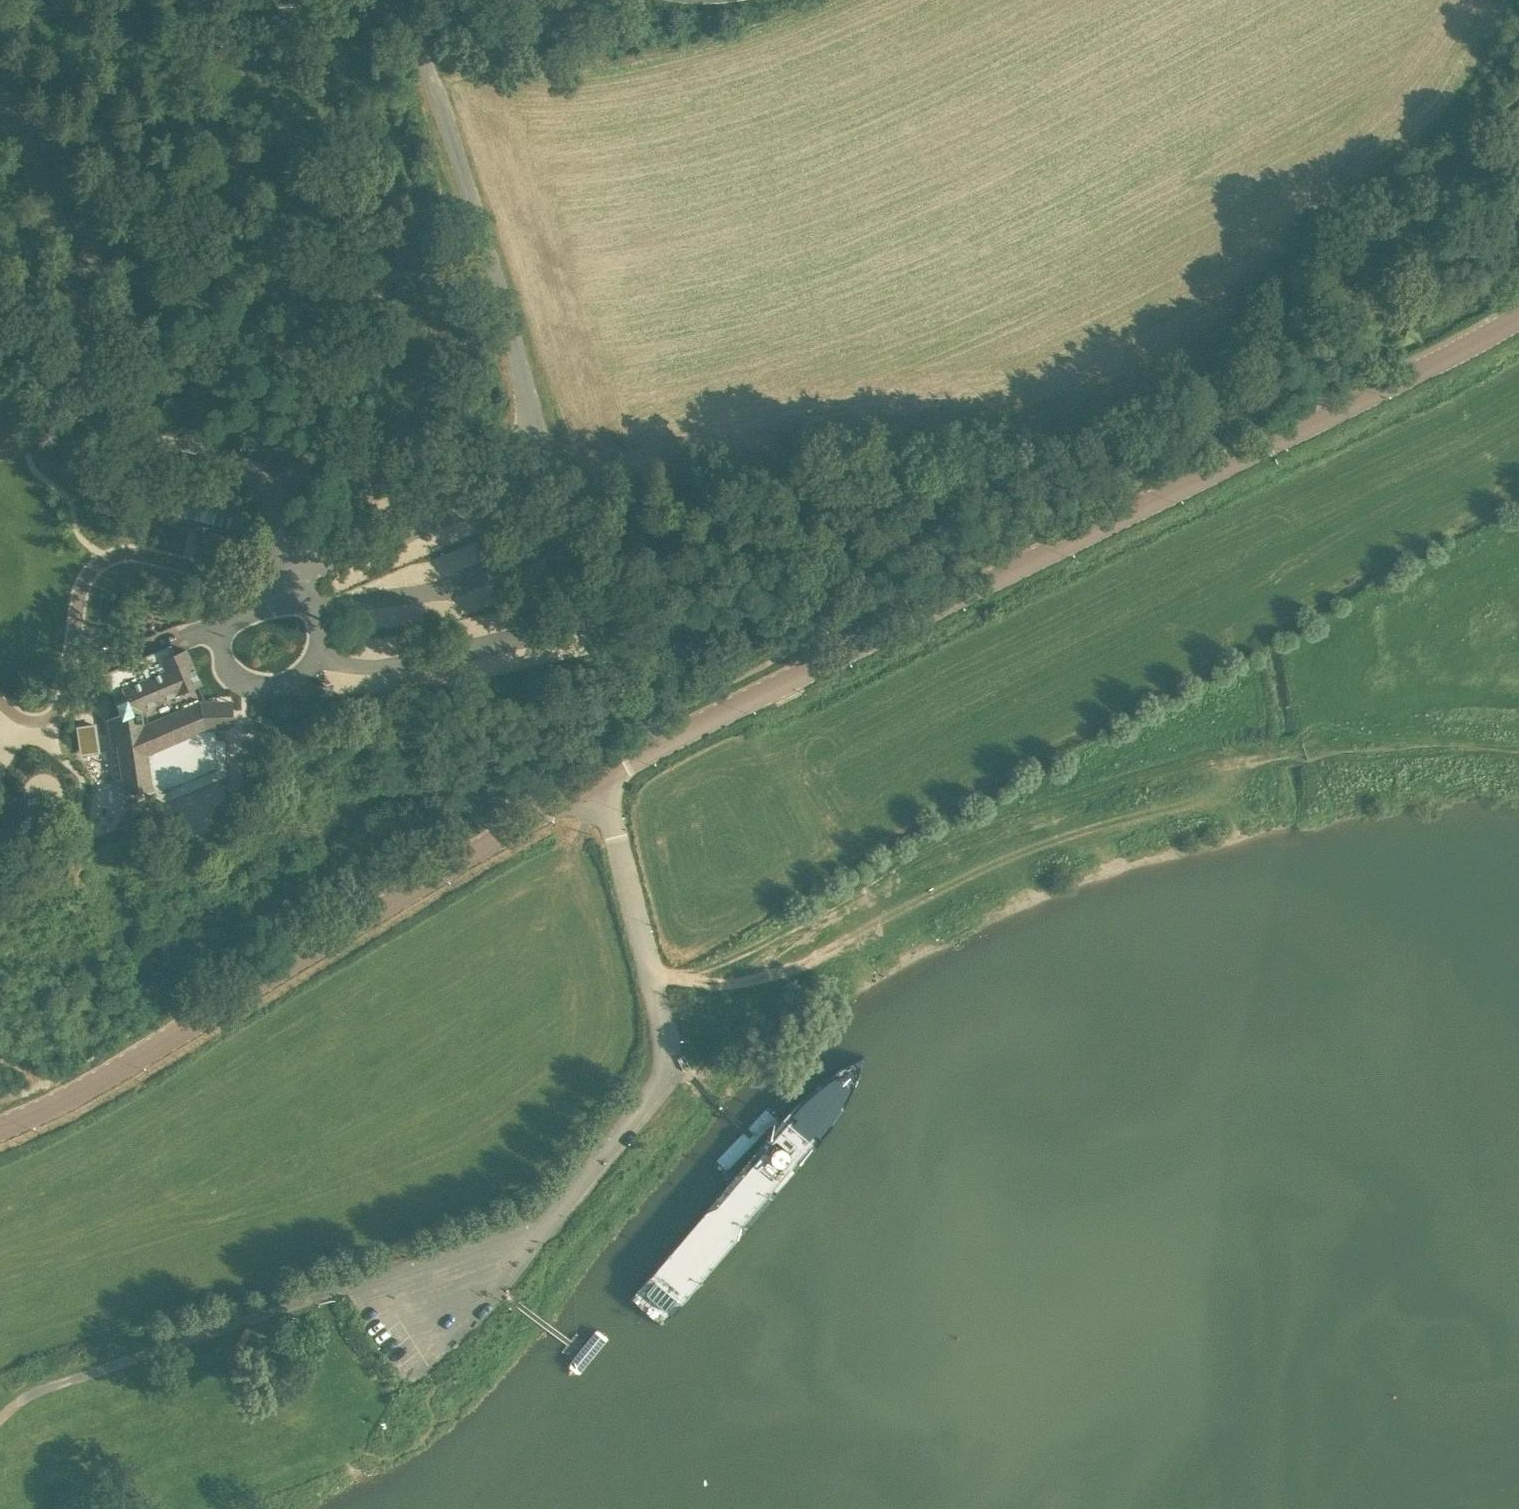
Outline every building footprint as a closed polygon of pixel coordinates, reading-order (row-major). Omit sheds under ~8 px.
[(1361,289),(1368,298),(1378,290),(1371,281),(1361,289)] [(220,497),(223,483),(174,473),(163,521),(236,537),(241,517),(229,514),(232,500),(220,497)] [(106,638),(95,643),(100,656),(112,652),(106,638)] [(123,694),(113,698),(119,712),(107,717),(112,745),(117,744),(124,792),(152,788),(161,793),(217,769),(216,728),(223,728),(223,713),(228,713),(227,700),(205,675),(198,678),(185,648),(117,678),(123,694)] [(94,724),(77,727),(80,747),(97,745),(94,724)]
